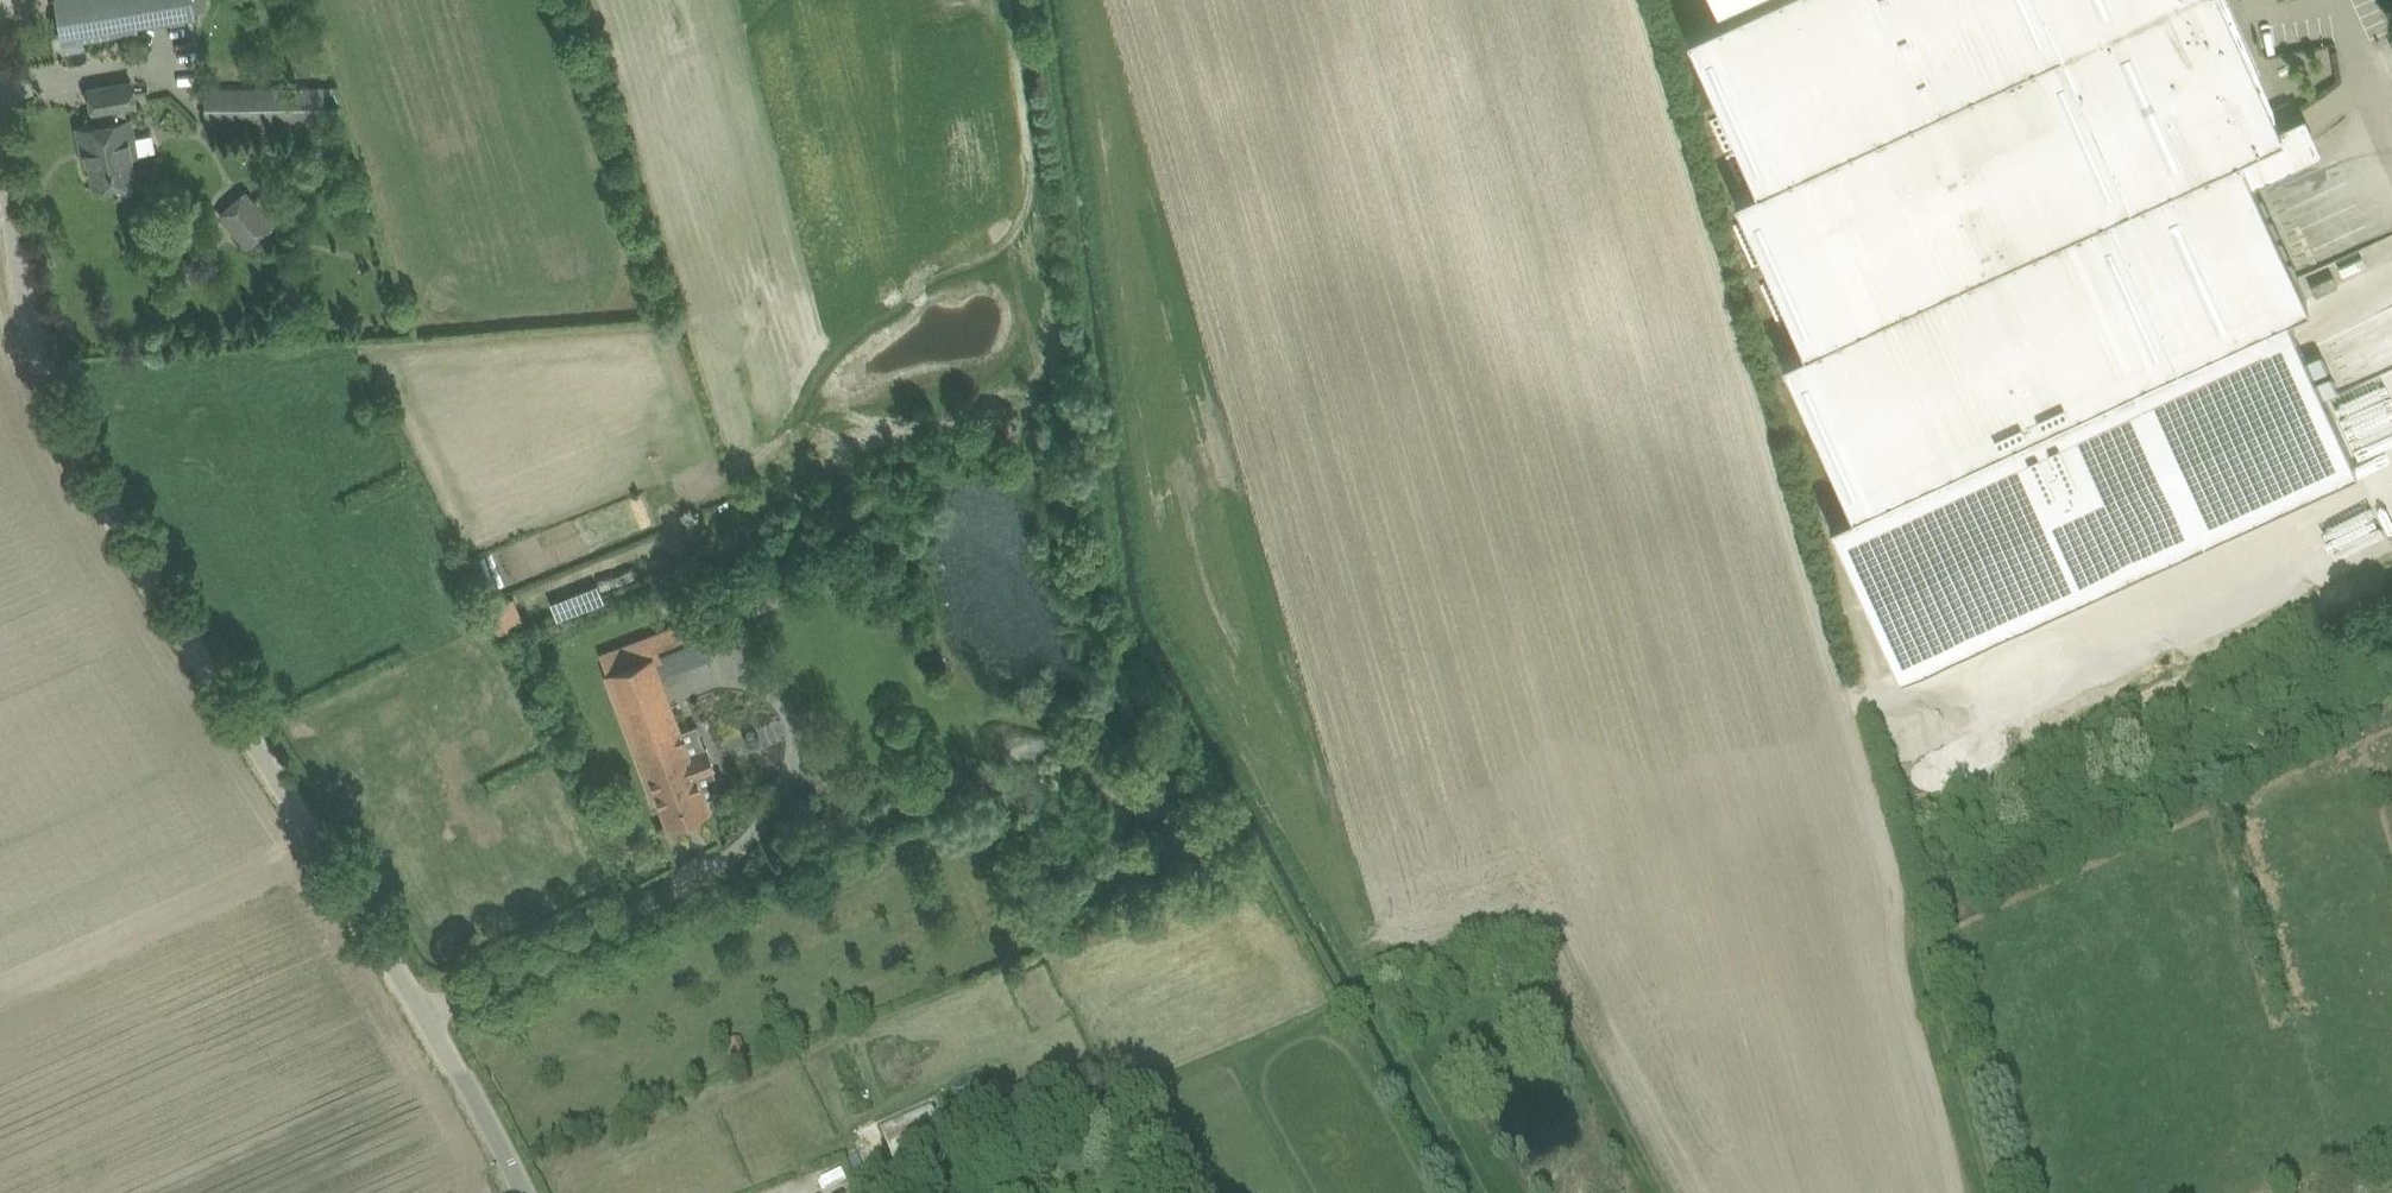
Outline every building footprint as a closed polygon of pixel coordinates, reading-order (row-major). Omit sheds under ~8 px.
[(62,37),(140,26),(140,18),(196,9),(195,0),(57,0),(62,37)] [(196,9),(210,8),(208,0),(195,0),(196,9)] [(1716,17),(1682,32),(1751,185),(1729,194),(1798,347),(1776,357),(1854,507),(2310,298),(2240,146),(2283,126),(2226,0),(1753,0),(1716,17)] [(1716,17),(1753,0),(1709,0),(1716,17)] [(135,184),(133,176),(136,176),(129,139),(135,138),(131,116),(128,117),(126,106),(137,104),(132,79),(90,87),(94,111),(101,110),(103,121),(78,125),(82,146),(88,144),(95,183),(116,179),(118,187),(121,191),(125,193),(130,192),(133,189),(135,184)] [(318,84),(207,86),(208,123),(319,120),(318,84)] [(337,137),(351,132),(341,101),(326,105),(337,137)] [(316,129),(316,141),(326,141),(326,129),(316,129)] [(219,212),(248,244),(276,219),(247,187),(219,212)] [(2318,293),(2340,283),(2335,272),(2313,282),(2318,293)] [(525,620),(514,594),(487,606),(498,632),(525,620)] [(749,595),(736,600),(742,615),(754,611),(749,596),(749,595)] [(669,823),(710,807),(706,796),(722,791),(697,723),(681,729),(661,674),(713,653),(699,616),(600,653),(654,794),(658,793),(669,823)] [(747,1058),(740,1039),(726,1045),(734,1064),(747,1058)] [(945,1142),(928,1105),(877,1129),(893,1165),(945,1142)]
